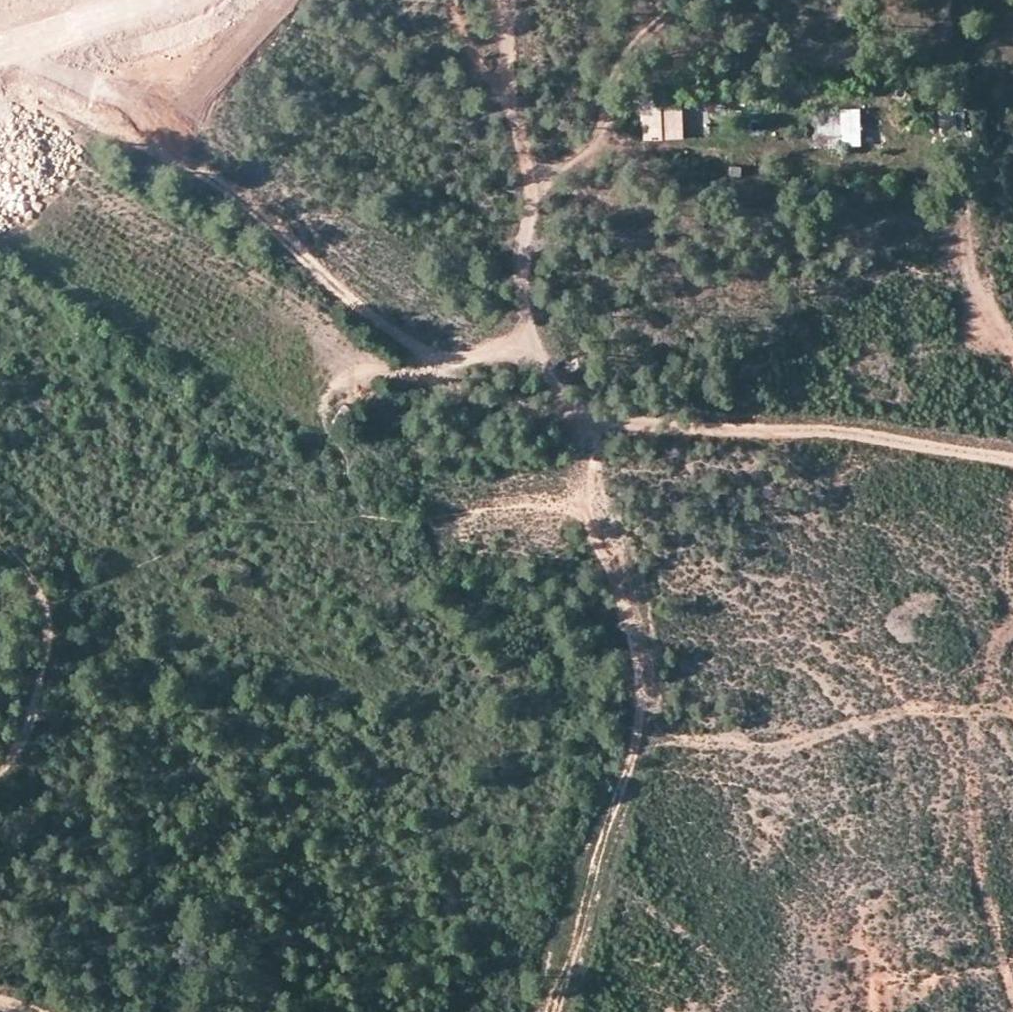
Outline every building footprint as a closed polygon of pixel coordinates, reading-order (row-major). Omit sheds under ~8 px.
[(640,138),(659,138),(659,98),(640,98),(640,138)] [(822,145),(859,145),(859,107),(842,107),(842,111),(822,111),(822,124),(814,124),(814,139),(822,139),(822,145)]
